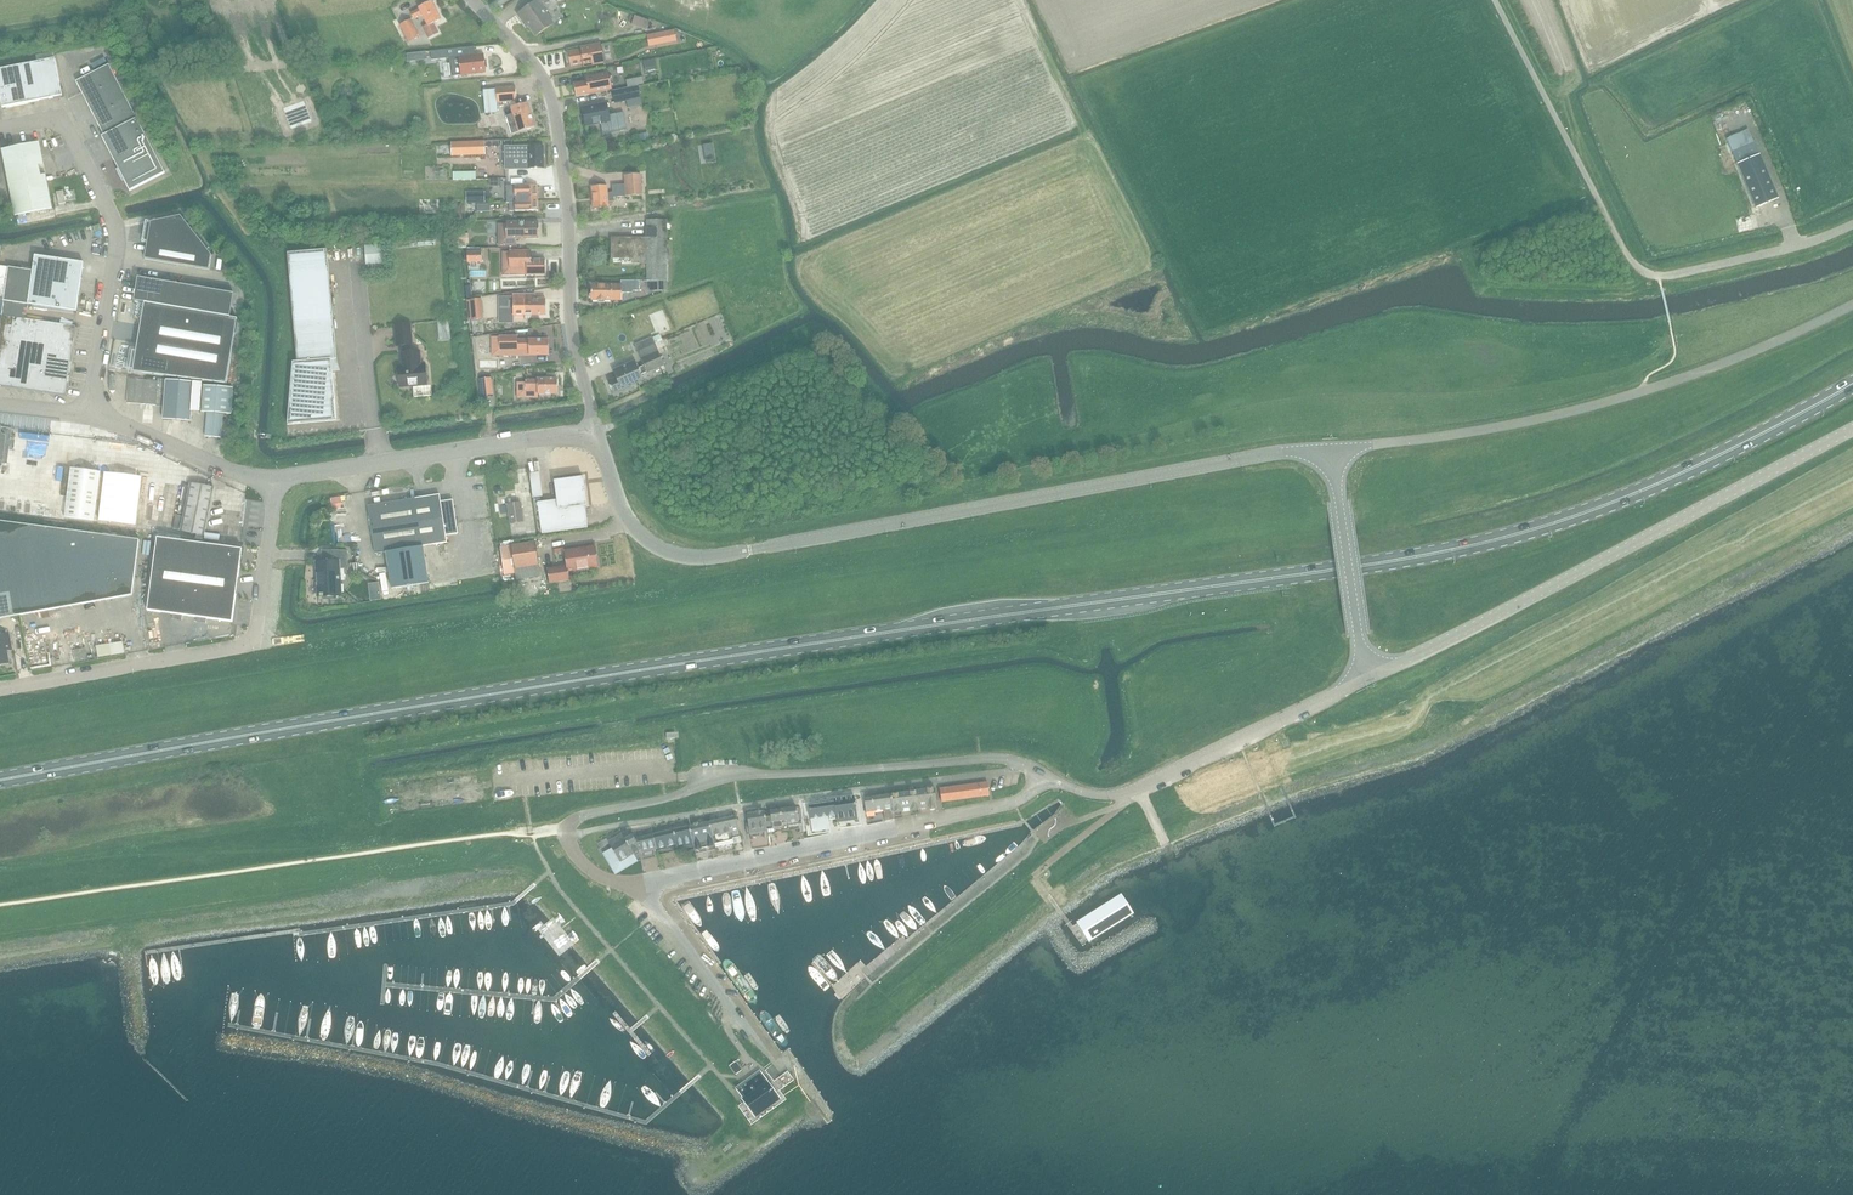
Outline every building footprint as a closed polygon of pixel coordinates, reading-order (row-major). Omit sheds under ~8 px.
[(517,13),(524,23),(526,21),(535,35),(552,23),(536,0),(517,13)] [(428,24),(423,27),(428,37),(438,32),(433,22),(440,19),(431,1),(419,7),(419,8),(410,13),(413,18),(422,14),(428,24)] [(632,24),(646,29),(649,20),(635,15),(632,24)] [(400,24),(409,41),(419,36),(411,19),(400,24)] [(674,30),(660,32),(662,41),(676,38),(675,30),(674,30)] [(567,52),(570,66),(582,64),(582,66),(604,62),(600,43),(579,47),(580,49),(567,52)] [(474,45),(430,51),(431,59),(449,57),(451,76),(485,72),(483,53),(475,54),(474,45)] [(416,51),(406,52),(407,59),(416,59),(416,51)] [(55,58),(25,64),(32,101),(62,96),(55,58)] [(25,64),(0,68),(0,99),(2,107),(32,101),(25,64)] [(101,136),(129,191),(165,173),(109,64),(76,81),(103,135),(101,136)] [(576,96),(612,89),(609,72),(585,77),(586,81),(573,84),(576,96)] [(643,76),(626,79),(627,87),(644,84),(643,76)] [(512,113),(507,115),(512,133),(518,131),(518,132),(535,126),(527,102),(516,106),(514,101),(516,101),(515,86),(496,87),(496,89),(483,90),(485,113),(498,112),(497,102),(509,101),(511,107),(512,113)] [(612,91),(613,97),(614,102),(626,100),(639,98),(638,92),(637,86),(612,91)] [(606,103),(582,107),(585,125),(597,123),(601,122),(603,133),(626,129),(623,112),(608,115),(606,103)] [(640,134),(641,141),(649,140),(648,133),(640,134)] [(484,140),(451,142),(451,155),(484,154),(484,140)] [(2,149),(15,215),(52,208),(45,174),(41,175),(39,165),(44,164),(39,141),(2,149)] [(1778,198),(1759,153),(1754,142),(1732,152),(1737,163),(1756,207),(1778,198)] [(544,146),(505,146),(505,156),(512,156),(512,168),(544,168),(544,146)] [(475,171),(454,172),(454,180),(475,179),(475,171)] [(591,185),(592,208),(608,207),(607,200),(613,200),(613,196),(640,195),(639,175),(624,175),(624,184),(612,184),(612,191),(607,192),(607,185),(591,185)] [(507,203),(509,203),(509,201),(515,201),(524,201),(524,198),(531,198),(531,201),(538,201),(537,185),(506,186),(506,202),(507,203)] [(483,190),(466,191),(466,203),(483,202),(483,190)] [(56,192),(59,204),(66,203),(63,191),(56,192)] [(509,201),(509,203),(510,211),(515,210),(515,211),(538,210),(538,201),(531,201),(531,198),(524,198),(524,201),(515,201),(509,201)] [(477,204),(478,212),(490,211),(490,204),(477,204)] [(145,259),(209,270),(211,255),(181,217),(178,216),(151,222),(150,224),(147,223),(144,241),(147,242),(145,259)] [(650,291),(666,291),(666,220),(647,220),(647,239),(647,264),(647,281),(649,280),(650,291)] [(516,246),(516,238),(539,238),(538,222),(519,222),(519,221),(505,221),(505,223),(498,223),(498,246),(516,246)] [(457,233),(457,243),(468,243),(468,233),(457,233)] [(647,239),(610,239),(611,257),(632,257),(632,264),(647,264),(647,239)] [(380,245),(371,245),(372,264),(382,263),(380,245)] [(297,361),(292,362),(287,424),(336,420),(331,359),(336,359),(326,249),(287,252),(297,361)] [(509,250),(509,268),(527,268),(527,275),(545,274),(545,259),(527,259),(527,250),(509,250)] [(467,262),(482,262),(482,251),(467,251),(467,262)] [(84,262),(35,255),(32,271),(9,267),(0,327),(0,385),(66,395),(76,326),(26,319),(28,304),(77,311),(84,262)] [(4,299),(9,267),(0,266),(0,299),(4,299)] [(138,277),(134,301),(144,302),(153,304),(157,280),(138,277)] [(157,280),(153,304),(172,307),(176,284),(157,280)] [(621,284),(591,284),(591,300),(612,300),(622,300),(622,293),(633,293),(633,291),(639,291),(639,281),(621,281),(621,284)] [(176,284),(172,307),(191,310),(195,287),(176,284)] [(195,287),(191,310),(210,314),(214,290),(195,287)] [(214,290),(210,314),(230,317),(234,294),(214,290)] [(513,297),(499,297),(499,313),(513,313),(513,315),(545,315),(545,299),(535,299),(535,294),(513,294),(513,297)] [(469,299),(466,300),(468,320),(479,319),(479,314),(478,299),(469,299)] [(132,349),(129,367),(133,368),(132,370),(226,383),(236,318),(230,317),(210,314),(191,310),(172,307),(153,304),(144,302),(136,350),(132,349)] [(394,324),(396,347),(413,345),(411,323),(394,324)] [(660,335),(652,338),(655,344),(662,341),(660,335)] [(499,336),(499,349),(529,349),(529,355),(549,355),(549,339),(529,339),(518,339),(518,336),(499,336)] [(652,337),(634,345),(643,366),(646,373),(664,365),(655,344),(652,338),(652,337)] [(399,373),(400,387),(426,384),(424,364),(420,364),(419,351),(401,352),(403,372),(399,373)] [(489,359),(478,359),(478,368),(489,368),(489,359)] [(616,378),(608,381),(613,393),(631,386),(630,386),(643,380),(635,361),(613,370),(616,378)] [(491,377),(479,379),(480,384),(481,397),(493,396),(492,384),(491,377)] [(127,403),(141,404),(143,384),(143,379),(129,378),(127,403)] [(525,389),(537,389),(537,394),(557,394),(557,378),(537,378),(537,380),(525,379),(525,389)] [(143,384),(141,404),(156,405),(158,380),(143,379),(143,384)] [(166,380),(163,419),(190,421),(191,411),(193,382),(166,380)] [(193,382),(191,411),(199,411),(201,384),(202,382),(193,382)] [(208,412),(206,437),(220,438),(222,413),(230,414),(232,387),(201,384),(199,411),(208,412)] [(538,471),(529,473),(533,497),(542,496),(538,471)] [(557,499),(538,502),(542,534),(588,527),(585,506),(587,506),(583,477),(554,480),(557,499)] [(439,494),(416,498),(423,546),(447,542),(459,540),(452,499),(440,501),(439,494)] [(423,546),(416,498),(367,505),(375,553),(423,546)] [(508,513),(510,524),(523,522),(520,502),(507,504),(507,505),(508,513)] [(507,505),(500,506),(501,514),(508,513),(507,505)] [(132,595),(139,540),(0,521),(0,619),(132,595)] [(147,610),(232,622),(242,549),(157,537),(147,610)] [(535,541),(500,546),(504,575),(515,573),(516,579),(540,575),(535,541)] [(423,546),(385,552),(391,588),(428,582),(423,546)] [(547,568),(549,583),(570,580),(569,571),(577,570),(580,574),(587,573),(588,568),(598,567),(595,546),(564,550),(566,565),(547,568)] [(339,568),(349,567),(348,553),(348,552),(347,551),(346,550),(345,550),(322,550),(322,555),(321,562),(316,562),(318,596),(341,595),(339,568)] [(378,582),(368,583),(370,600),(380,599),(378,582)] [(9,644),(11,644),(9,634),(0,636),(0,663),(9,661),(7,650),(10,650),(9,644)] [(940,788),(942,802),(989,796),(987,782),(940,788)] [(891,794),(893,808),(893,813),(919,809),(916,791),(891,794)] [(883,810),(893,808),(891,794),(864,798),(866,812),(883,810)] [(834,802),(809,806),(812,830),(838,826),(838,824),(858,821),(854,796),(833,799),(834,802)] [(800,807),(780,810),(781,816),(787,815),(788,823),(799,822),(799,820),(801,819),(802,819),(800,807)] [(893,808),(883,810),(885,821),(894,819),(893,813),(893,808)] [(764,812),(766,828),(767,828),(767,833),(783,831),(783,824),(788,823),(787,815),(781,816),(780,810),(764,812)] [(749,831),(766,828),(764,812),(747,815),(749,831)] [(735,816),(709,822),(714,843),(715,842),(733,838),(732,835),(739,833),(738,830),(735,816)] [(709,822),(690,826),(693,843),(694,843),(697,858),(717,853),(715,842),(714,843),(709,822)] [(690,826),(653,834),(656,848),(658,848),(679,843),(680,846),(693,843),(690,826)] [(656,848),(653,834),(634,839),(632,836),(626,839),(623,833),(609,842),(612,848),(606,851),(617,870),(643,854),(644,858),(660,855),(658,848),(656,848)] [(1120,895),(1079,921),(1091,940),(1132,913),(1120,895)] [(736,1062),(730,1067),(737,1076),(743,1071),(736,1062)] [(746,1082),(736,1088),(742,1096),(766,1079),(761,1071),(746,1082)] [(766,1079),(742,1096),(741,1097),(750,1111),(770,1097),(773,1102),(779,1097),(776,1093),(766,1079)]
